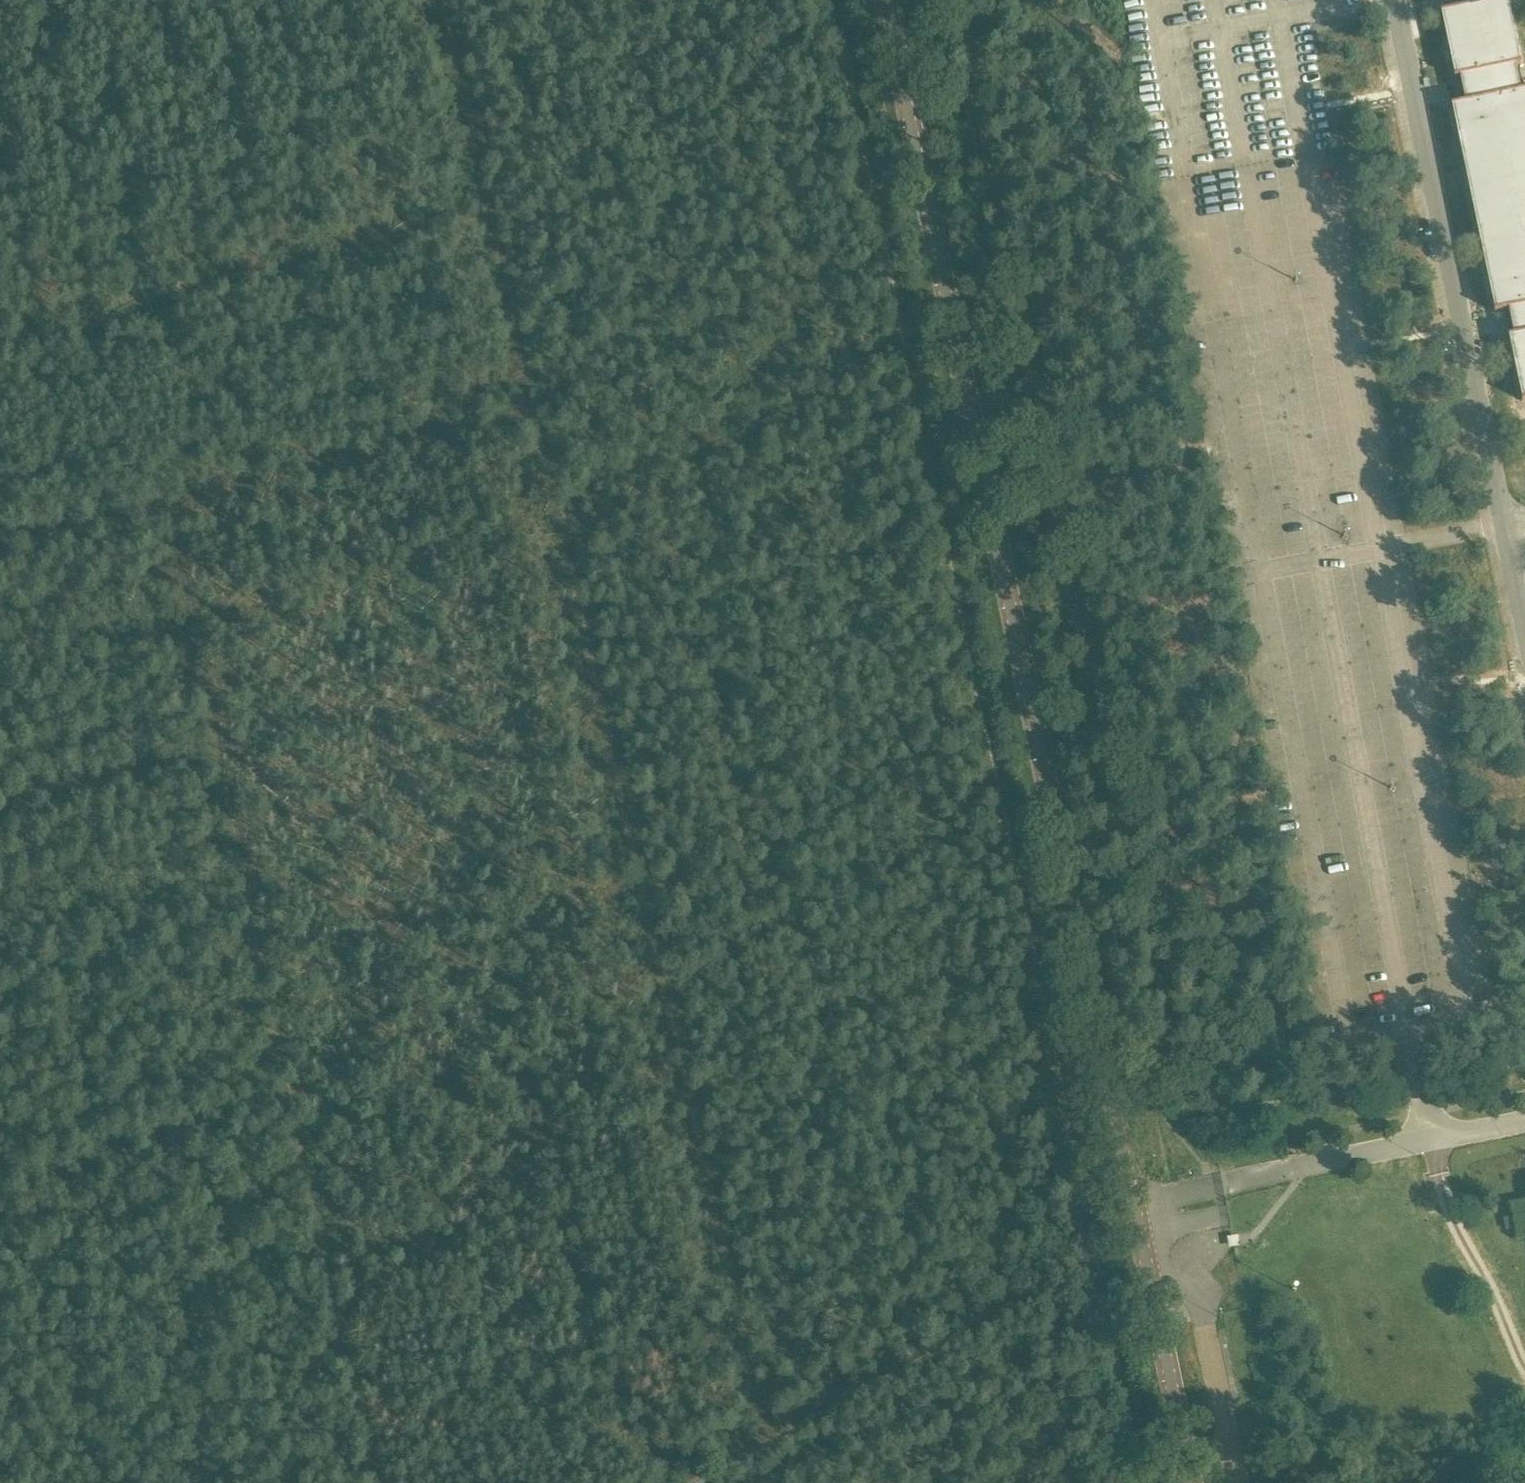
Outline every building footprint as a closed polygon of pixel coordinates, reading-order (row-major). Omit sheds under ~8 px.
[(1520,90),(1515,65),(1520,64),(1520,62),(1517,63),(1504,1),(1507,0),(1498,0),(1440,12),(1440,14),(1443,13),(1456,75),(1453,76),(1454,78),(1459,76),(1465,102),(1450,105),(1451,107),(1454,106),(1497,310),(1493,310),(1494,312),(1508,309),(1513,334),(1507,335),(1508,337),(1511,337),(1524,399),(1521,400),(1521,401),(1524,400),(1524,89),(1520,90)]
